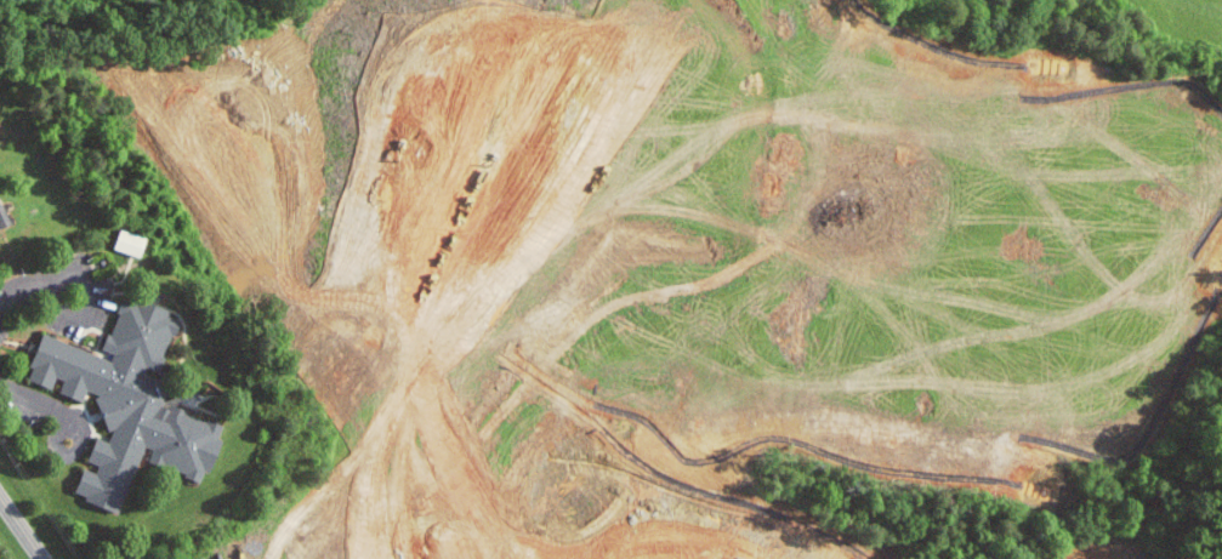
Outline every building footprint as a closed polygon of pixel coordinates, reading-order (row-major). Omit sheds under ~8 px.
[(5,202),(0,204),(0,226),(1,228),(13,224),(5,202)] [(141,257),(147,237),(121,229),(114,248),(141,257)] [(77,496),(125,511),(147,445),(156,448),(152,463),(208,481),(227,424),(164,403),(152,371),(165,366),(182,313),(125,294),(107,350),(116,353),(114,358),(45,336),(31,379),(55,387),(58,377),(70,381),(66,394),(86,400),(89,390),(99,393),(114,434),(112,441),(90,434),(102,466),(84,473),(77,496)]
